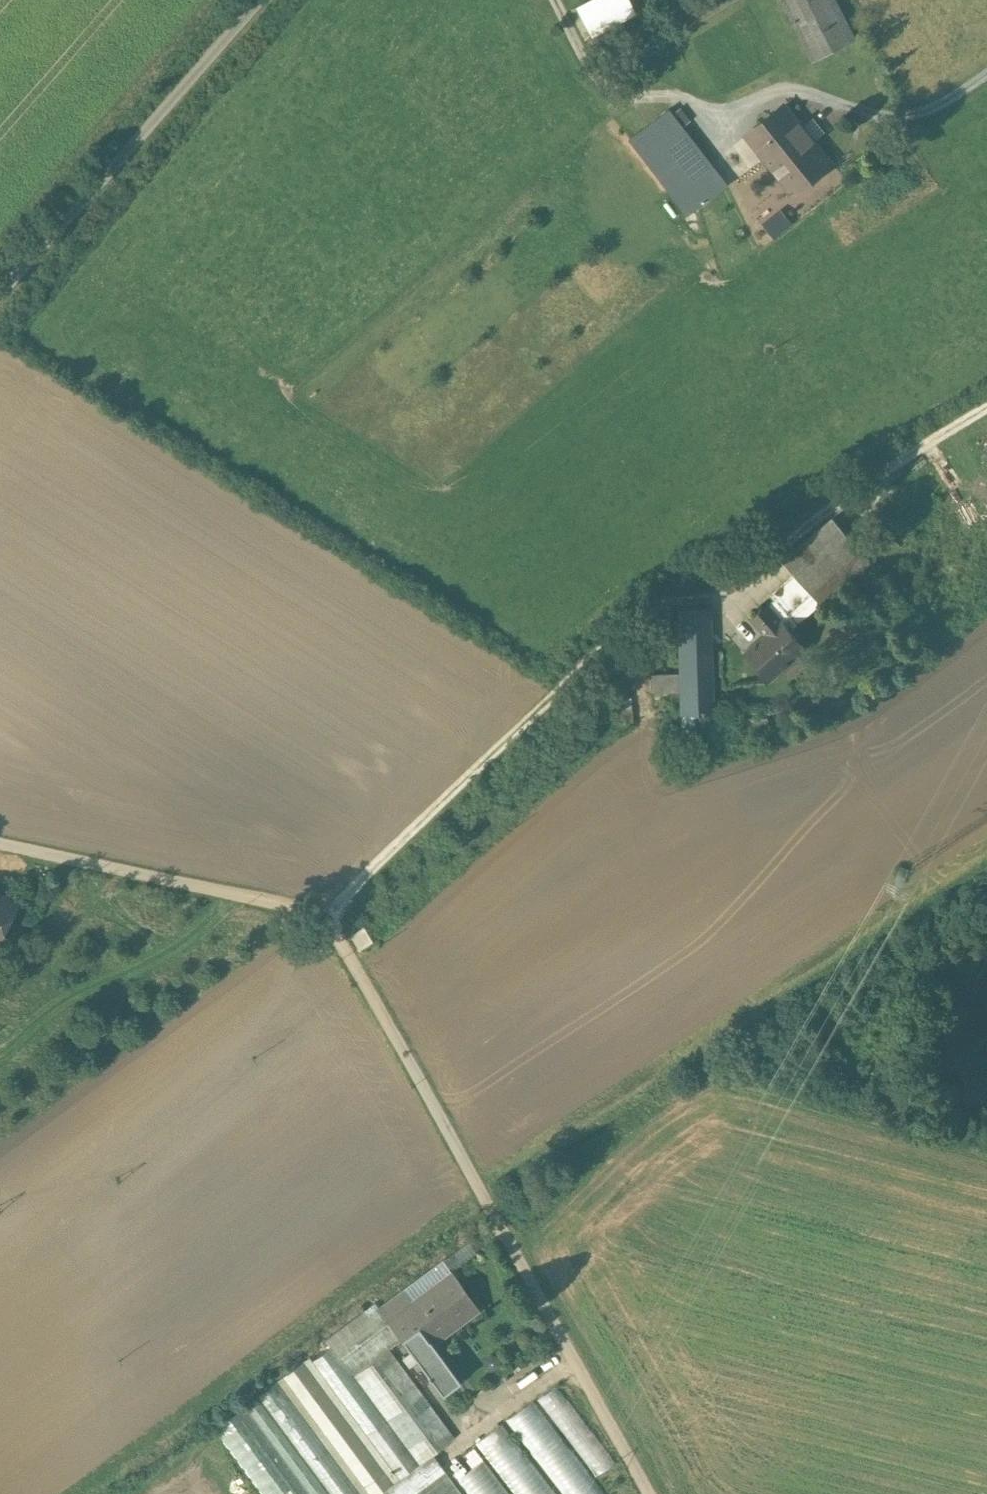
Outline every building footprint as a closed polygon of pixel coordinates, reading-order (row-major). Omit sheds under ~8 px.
[(575,8),(591,38),(636,13),(629,0),(589,0),(575,8)] [(813,59),(854,38),(834,0),(783,0),(813,59)] [(785,103),(746,134),(793,193),(831,162),(785,103)] [(670,105),(628,138),(685,212),(727,179),(670,105)] [(834,519),(785,561),(795,573),(812,592),(821,603),(871,561),(834,519)] [(776,598),(787,612),(812,592),(795,573),(770,594),(774,599),(776,598)] [(821,603),(812,592),(787,612),(789,615),(783,620),(791,630),(821,603)] [(806,647),(791,630),(783,620),(789,615),(787,612),(776,598),(774,599),(754,618),(767,633),(743,653),(767,681),(806,647)] [(708,608),(678,609),(680,670),(680,689),(681,713),(694,713),(711,712),(708,608)] [(680,689),(680,670),(651,671),(652,690),(680,689)] [(694,713),(681,713),(681,731),(695,731),(694,713)] [(12,901),(0,895),(0,924),(12,901)] [(402,1340),(412,1352),(430,1339),(458,1318),(461,1324),(479,1310),(450,1270),(434,1283),(436,1288),(413,1305),(389,1323),(402,1340)] [(389,1323),(413,1305),(402,1290),(378,1308),(389,1323)] [(375,1303),(325,1339),(331,1347),(353,1376),(390,1349),(402,1340),(389,1323),(378,1308),(375,1303)] [(430,1339),(412,1352),(442,1394),(460,1381),(430,1339)] [(313,1361),(400,1479),(418,1465),(331,1347),(313,1361)] [(353,1376),(418,1465),(432,1455),(456,1438),(390,1349),(353,1376)] [(370,1493),(380,1493),(393,1484),(303,1361),(283,1376),(370,1493)] [(329,1493),(360,1493),(276,1382),(257,1397),(329,1493)] [(539,1397),(597,1475),(617,1460),(558,1383),(539,1397)] [(537,1397),(510,1416),(564,1493),(604,1493),(537,1397)] [(262,1493),(309,1493),(244,1407),(214,1430),(262,1493)] [(517,1493),(558,1493),(504,1420),(477,1440),(517,1493)] [(432,1455),(418,1465),(400,1479),(393,1484),(380,1493),(461,1493),(432,1455)] [(486,1456),(459,1475),(473,1493),(512,1493),(486,1456)]
